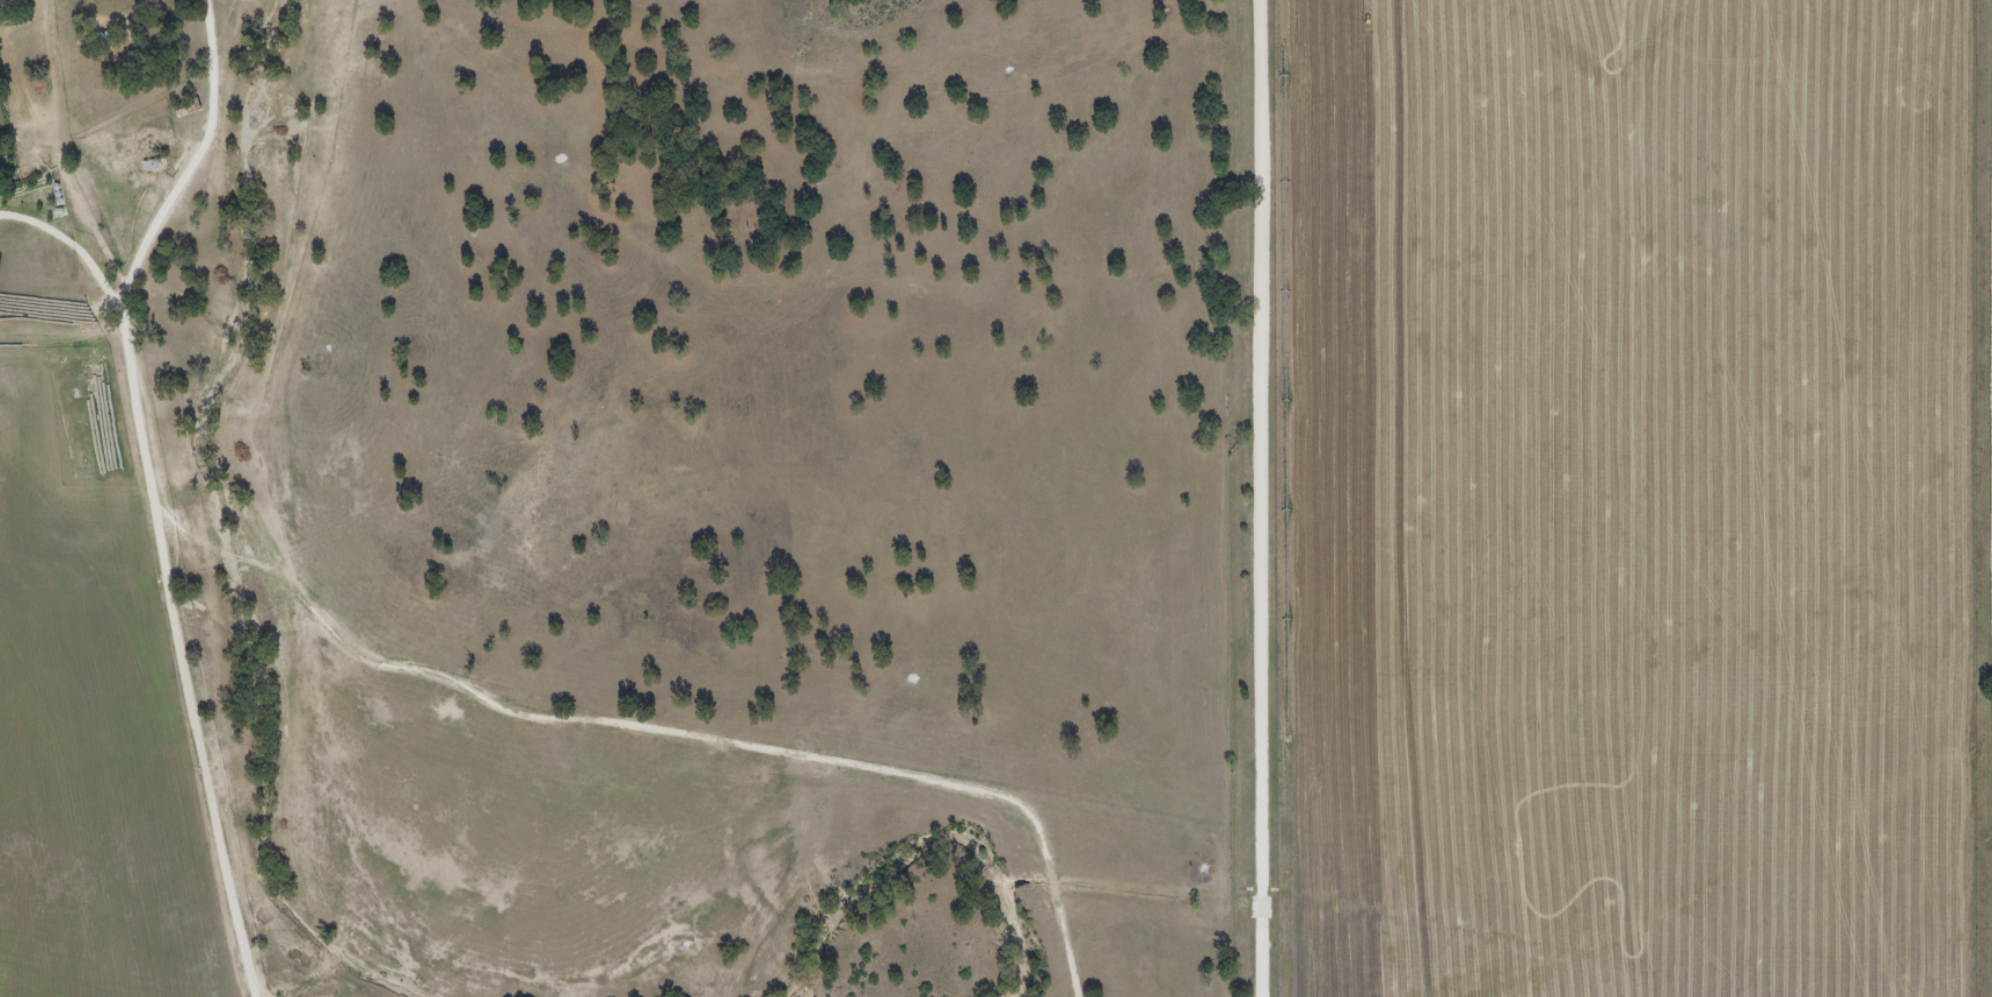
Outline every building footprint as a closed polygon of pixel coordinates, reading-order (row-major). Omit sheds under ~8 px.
[(126,132),(131,172),(164,168),(158,128),(126,132)]
